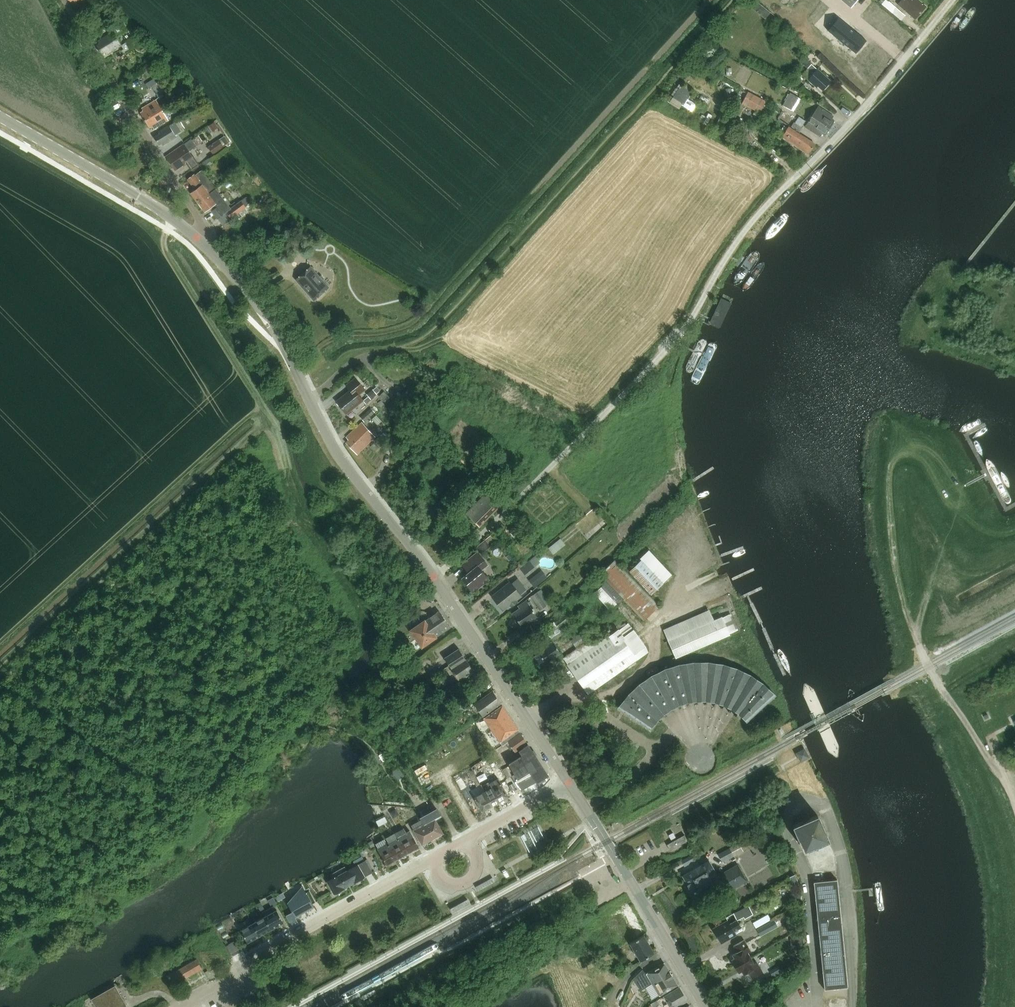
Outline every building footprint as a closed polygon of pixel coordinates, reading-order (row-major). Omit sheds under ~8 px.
[(858,0),(841,0),(851,8),(858,0)] [(858,9),(867,16),(874,6),(866,0),(865,0),(858,9)] [(895,6),(888,0),(879,0),(878,0),(881,3),(891,12),(893,10),(895,6)] [(927,7),(919,0),(901,0),(897,5),(915,20),(927,7)] [(758,3),(753,9),(765,19),(771,13),(758,3)] [(880,9),(870,24),(898,44),(909,28),(880,9)] [(115,37),(125,31),(118,20),(106,28),(110,34),(97,42),(99,44),(96,46),(101,54),(103,52),(105,55),(120,45),(115,37)] [(845,22),(834,34),(855,52),(866,40),(845,22)] [(130,50),(139,44),(133,36),(125,42),(120,45),(125,52),(129,49),(130,50)] [(823,90),(824,89),(831,81),(818,69),(818,70),(812,65),(808,69),(813,74),(808,79),(817,87),(818,85),(823,90)] [(159,81),(153,86),(161,97),(167,93),(159,81)] [(688,99),(692,92),(680,86),(673,98),(684,105),(688,99)] [(760,112),(766,101),(748,92),(742,103),(760,112)] [(788,95),(783,101),(785,102),(783,106),(793,112),(801,100),(790,94),(789,95),(788,95)] [(684,105),(684,106),(692,111),(696,104),(688,99),(684,105)] [(144,121),(167,108),(167,107),(161,111),(155,101),(141,109),(143,112),(140,114),(144,121)] [(830,128),(835,121),(832,119),(834,117),(818,106),(812,116),(830,128)] [(175,110),(171,112),(170,113),(167,108),(144,121),(148,128),(152,126),(154,129),(177,114),(175,110)] [(708,113),(703,123),(707,126),(712,115),(708,113)] [(787,116),(783,122),(790,127),(794,120),(787,116)] [(825,136),(830,128),(812,116),(805,127),(821,137),(823,134),(825,136)] [(799,117),(795,123),(801,127),(805,121),(799,117)] [(718,120),(713,129),(717,132),(723,122),(718,120)] [(175,122),(159,132),(160,134),(154,137),(160,145),(162,144),(164,146),(177,137),(175,134),(180,131),(175,122)] [(215,122),(209,126),(213,132),(219,128),(215,122)] [(794,122),(791,127),(800,132),(802,128),(801,127),(795,123),(794,122)] [(815,143),(789,127),(782,138),(808,154),(815,143)] [(224,145),(220,140),(219,138),(208,146),(213,153),(224,145)] [(191,139),(185,144),(190,151),(196,146),(191,139)] [(185,144),(166,157),(172,166),(175,165),(177,168),(183,164),(184,166),(190,162),(189,160),(191,159),(194,157),(190,151),(185,144)] [(210,158),(200,165),(204,170),(214,163),(210,158)] [(210,192),(216,188),(208,178),(203,170),(194,176),(193,175),(186,180),(193,190),(190,193),(197,202),(210,192)] [(231,207),(217,189),(216,188),(210,192),(197,202),(203,211),(207,208),(216,219),(223,213),(231,207)] [(247,197),(242,200),(246,205),(251,202),(247,197)] [(244,208),(239,202),(225,213),(230,219),(244,208)] [(750,253),(735,275),(734,279),(734,283),(736,284),(739,283),(744,281),(759,259),(761,254),(755,250),(750,253)] [(320,278),(310,265),(295,279),(313,299),(328,286),(320,278)] [(724,295),(710,325),(719,329),(733,300),(724,295)] [(701,336),(688,363),(697,368),(710,341),(701,336)] [(357,394),(364,389),(354,377),(346,384),(350,389),(336,400),(346,413),(362,400),(357,394)] [(373,389),(367,394),(371,399),(377,394),(373,389)] [(365,426),(361,423),(361,422),(346,437),(349,439),(345,442),(356,454),(374,436),(365,426)] [(469,482),(482,494),(487,489),(474,476),(469,482)] [(486,492),(476,502),(489,516),(499,506),(486,492)] [(476,502),(466,513),(479,526),(489,516),(476,502)] [(552,546),(557,552),(569,543),(564,536),(552,546)] [(485,540),(477,547),(483,553),(491,546),(489,544),(485,540)] [(471,571),(462,578),(473,592),(489,579),(481,570),(488,565),(477,552),(464,563),(471,571)] [(664,583),(672,575),(650,552),(642,560),(664,583)] [(532,559),(538,566),(543,561),(538,554),(532,559)] [(660,606),(644,589),(616,560),(600,575),(606,582),(594,593),(612,611),(623,600),(644,621),(660,606)] [(651,595),(657,589),(664,583),(642,560),(629,571),(651,595)] [(543,570),(530,580),(536,587),(549,577),(543,570)] [(493,597),(503,609),(521,595),(511,583),(500,591),(498,591),(494,594),(494,596),(493,597)] [(550,601),(542,588),(531,596),(540,609),(547,605),(546,604),(550,601)] [(537,615),(526,600),(519,605),(520,608),(513,613),(521,626),(537,615)] [(424,620),(411,629),(423,646),(436,637),(436,636),(450,626),(440,611),(425,621),(424,620)] [(544,646),(537,650),(539,653),(544,661),(546,664),(554,659),(552,656),(555,654),(556,655),(561,652),(554,641),(564,633),(561,628),(572,620),(566,613),(544,629),(551,637),(542,642),(544,646)] [(682,621),(664,629),(668,640),(676,658),(731,635),(730,633),(736,631),(729,615),(723,617),(723,616),(687,632),(682,621)] [(411,631),(410,630),(403,619),(394,625),(388,629),(397,641),(411,631)] [(577,648),(564,658),(568,664),(567,664),(588,693),(624,668),(625,669),(635,662),(634,661),(636,659),(637,659),(623,640),(626,638),(625,637),(634,630),(629,623),(627,625),(625,623),(622,625),(618,620),(606,629),(609,634),(600,641),(597,637),(592,641),(591,639),(589,640),(583,631),(571,640),(577,648)] [(449,665),(442,670),(445,673),(466,659),(459,648),(445,658),(449,665)] [(466,659),(445,673),(447,677),(454,672),(459,679),(473,670),(466,659)] [(618,707),(651,729),(658,719),(666,712),(670,709),(674,707),(677,705),(681,704),(690,701),(694,701),(698,700),(705,700),(713,701),(716,702),(726,706),(731,709),(734,710),(738,713),(746,721),(774,694),(762,683),(754,678),(750,675),(749,674),(738,669),(733,667),(728,666),(724,665),(718,663),(710,662),(704,662),(698,662),(690,662),(685,663),(677,665),(670,667),(665,668),(659,671),(655,673),(650,676),(646,679),(638,685),(633,689),(628,695),(618,707)] [(456,681),(443,690),(448,697),(461,688),(456,681)] [(486,695),(474,703),(478,709),(483,716),(501,703),(493,691),(486,695)] [(502,706),(484,718),(500,741),(502,744),(520,732),(519,730),(518,729),(502,706)] [(520,732),(502,744),(503,745),(508,741),(515,751),(527,743),(520,732)] [(548,775),(528,745),(519,750),(522,755),(510,762),(511,764),(502,768),(507,778),(513,774),(515,779),(516,779),(522,790),(548,775)] [(806,748),(797,754),(801,763),(811,758),(806,748)] [(492,787),(485,791),(493,806),(509,797),(499,779),(490,783),(492,787)] [(485,791),(474,797),(482,812),(493,806),(485,791)] [(431,814),(421,820),(423,823),(433,839),(443,833),(431,814)] [(817,815),(793,824),(803,849),(827,839),(817,815)] [(740,827),(739,828),(741,832),(752,826),(750,823),(746,825),(745,821),(739,824),(740,827)] [(423,823),(413,829),(422,845),(433,839),(423,823)] [(404,828),(396,832),(398,836),(399,837),(407,853),(419,847),(411,831),(409,832),(407,833),(406,832),(404,828)] [(670,850),(688,840),(685,835),(667,844),(670,850)] [(399,837),(389,843),(397,858),(407,853),(399,837)] [(379,848),(378,849),(387,864),(388,864),(397,858),(389,843),(387,844),(379,848)] [(718,854),(722,862),(734,856),(729,848),(718,854)] [(354,865),(364,859),(360,852),(350,858),(354,865)] [(692,855),(681,861),(685,867),(695,861),(692,855)] [(365,877),(373,872),(366,860),(328,881),(335,894),(365,877)] [(717,876),(709,861),(701,866),(701,865),(692,870),(692,871),(684,875),(689,884),(688,884),(691,890),(692,889),(697,898),(721,884),(726,892),(747,880),(738,864),(717,876)] [(794,887),(799,884),(795,875),(790,877),(794,887)] [(475,885),(478,891),(495,882),(492,876),(475,885)] [(814,883),(819,935),(825,990),(848,988),(837,880),(814,883)] [(305,892),(287,902),(294,916),(313,906),(305,892)] [(801,894),(791,894),(792,904),(802,903),(801,894)] [(273,897),(267,900),(268,902),(271,907),(276,904),(274,900),(273,897)] [(736,910),(740,919),(755,913),(751,904),(736,910)] [(272,928),(284,922),(277,909),(265,916),(272,928)] [(260,935),(272,928),(265,916),(253,923),(260,935)] [(728,920),(715,928),(722,942),(743,929),(738,920),(737,919),(737,920),(730,924),(728,920)] [(757,930),(761,937),(778,927),(774,921),(757,930)] [(249,941),(260,935),(253,923),(242,929),(249,941)] [(641,961),(654,953),(643,935),(630,943),(641,961)] [(803,937),(790,938),(791,950),(804,949),(803,937)] [(236,958),(247,953),(240,938),(229,943),(236,958)] [(735,966),(751,957),(748,953),(751,951),(744,940),(734,946),(737,952),(733,954),(735,958),(732,960),(735,966)] [(751,957),(735,966),(739,972),(742,971),(744,974),(748,972),(752,978),(763,972),(756,961),(754,962),(751,957)] [(178,981),(202,967),(197,958),(173,972),(178,981)] [(641,989),(652,982),(660,995),(677,985),(665,963),(647,973),(646,971),(645,969),(634,976),(641,989)] [(116,986),(93,999),(98,1006),(121,1006),(126,1004),(116,986)] [(666,1003),(667,1005),(669,1004),(671,1006),(676,1006),(686,1001),(679,987),(664,996),(668,1002),(666,1003)]
